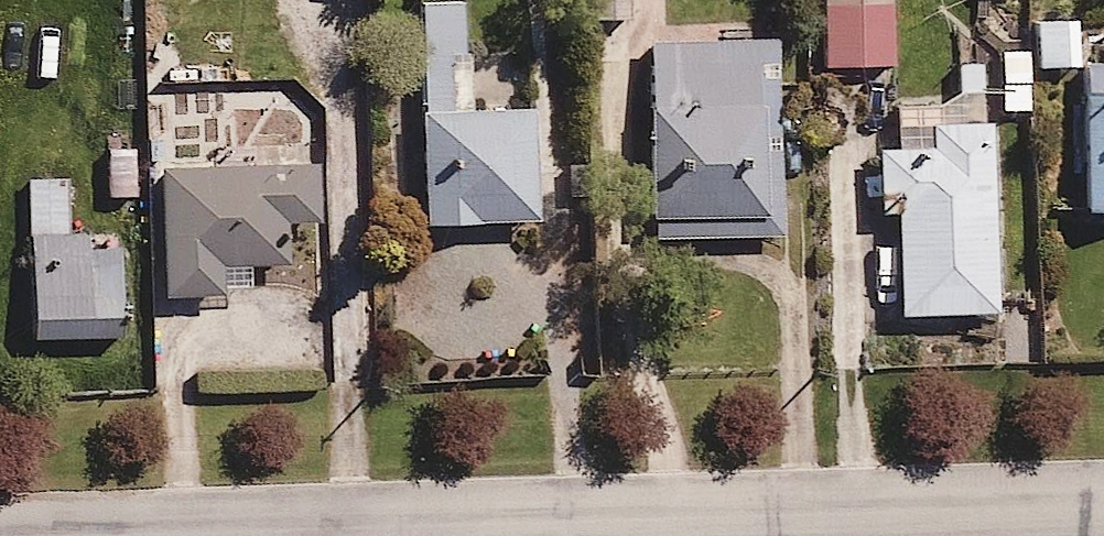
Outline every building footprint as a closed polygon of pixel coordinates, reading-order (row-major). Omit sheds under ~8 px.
[(417,60),(461,58),(459,0),(414,0),(417,60)] [(588,24),(628,23),(628,0),(588,0),(588,24)] [(824,71),(890,69),(889,0),(823,0),(824,71)] [(777,41),(643,46),(653,239),(784,235),(777,41)] [(1082,65),(1083,94),(1091,94),(1091,124),(1083,124),(1084,215),(1103,214),(1103,65),(1082,65)] [(538,110),(420,108),(419,223),(536,225),(538,110)] [(991,120),(929,122),(929,148),(878,150),(879,194),(895,193),(898,315),(996,313),(991,120)] [(133,147),(105,148),(106,198),(134,197),(133,147)] [(317,166),(160,169),(162,299),(254,297),(254,263),(312,262),(311,238),(292,239),(291,224),(318,224),(317,166)] [(31,321),(123,318),(120,229),(65,231),(63,183),(51,184),(51,173),(25,174),(31,321)]
